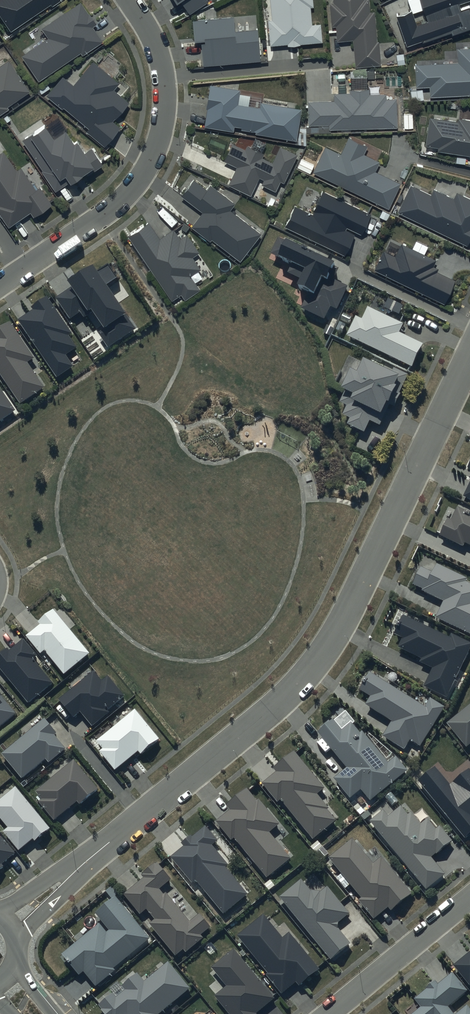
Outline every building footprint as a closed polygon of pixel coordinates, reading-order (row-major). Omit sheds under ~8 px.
[(9,28),(49,1),(50,3),(54,0),(0,0),(0,15),(9,28)] [(190,12),(208,0),(182,0),(190,12)] [(274,21),(270,21),(272,45),(321,40),(319,25),(312,25),(310,6),(312,6),(312,0),(272,0),(274,21)] [(357,66),(381,64),(379,41),(376,41),(374,13),(369,14),(368,0),(363,0),(335,0),(336,3),(332,4),(334,26),(337,25),(338,40),(355,39),(357,66)] [(411,10),(396,16),(407,47),(452,31),(452,33),(469,27),(469,5),(461,8),(460,4),(469,0),(407,0),(411,10)] [(84,53),(102,40),(93,26),(96,24),(81,2),(44,27),(51,38),(25,56),(40,77),(82,49),(84,53)] [(236,17),(192,19),(193,40),(207,40),(207,44),(203,44),(204,64),(261,61),(259,29),(237,30),(236,17)] [(457,50),(458,63),(415,66),(416,88),(430,88),(430,98),(469,96),(469,49),(457,50)] [(9,110),(7,108),(30,92),(9,61),(0,67),(0,116),(9,110)] [(116,83),(94,64),(75,87),(63,78),(49,95),(63,107),(65,105),(92,127),(89,131),(106,145),(120,128),(111,121),(126,102),(111,89),(116,83)] [(239,90),(212,86),(206,124),(233,129),(234,124),(257,128),(256,133),(297,139),(302,109),(263,103),(262,109),(236,105),(239,90)] [(386,99),(386,95),(369,95),(369,89),(351,90),(351,94),(336,95),(336,102),(310,103),(310,124),(331,123),(331,128),(397,127),(397,99),(386,99)] [(459,114),(458,118),(430,114),(427,142),(438,143),(438,148),(469,151),(469,116),(459,114)] [(55,140),(45,125),(22,141),(43,171),(42,172),(56,193),(69,184),(71,187),(106,164),(95,148),(86,154),(77,142),(74,144),(66,132),(55,140)] [(365,138),(352,131),(350,134),(349,134),(341,150),(326,143),(313,169),(389,205),(401,180),(375,167),(380,158),(364,150),(368,143),(364,141),(365,138)] [(263,154),(249,147),(247,152),(232,145),(225,160),(238,167),(229,184),(252,195),(261,177),(266,179),(264,184),(275,189),(280,179),(283,181),(296,155),(281,148),(273,165),(260,158),(263,154)] [(34,218),(50,206),(51,207),(55,205),(53,201),(49,204),(48,202),(51,200),(40,182),(35,186),(21,163),(16,167),(4,147),(0,149),(0,210),(8,222),(31,208),(32,211),(30,213),(34,218)] [(233,204),(211,187),(208,192),(194,182),(184,196),(204,212),(193,226),(211,240),(212,238),(242,260),(261,235),(229,210),(233,204)] [(411,186),(397,213),(468,247),(469,242),(469,199),(457,193),(454,200),(434,190),(431,196),(411,186)] [(371,216),(324,193),(312,216),(295,208),(286,227),(345,256),(355,236),(346,232),(347,229),(361,235),(371,216)] [(180,240),(174,231),(159,241),(148,223),(130,235),(173,298),(182,292),(186,298),(199,289),(190,276),(200,269),(192,257),(199,252),(187,235),(180,240)] [(285,241),(277,257),(292,264),(288,273),(301,279),(297,286),(310,292),(302,309),(325,320),(331,307),(337,310),(349,285),(329,276),(335,265),(285,241)] [(436,261),(402,245),(395,258),(384,252),(375,271),(446,305),(457,281),(438,272),(439,269),(433,267),(436,261)] [(96,271),(92,264),(68,281),(72,287),(57,298),(70,318),(80,311),(85,318),(92,313),(101,325),(95,329),(108,348),(137,328),(107,284),(117,277),(107,263),(96,271)] [(72,333),(48,296),(32,307),(33,309),(18,319),(57,377),(73,366),(66,355),(78,347),(69,335),(72,333)] [(403,323),(368,306),(362,318),(356,315),(346,335),(412,366),(423,343),(399,332),(403,323)] [(19,402),(43,386),(27,362),(34,357),(9,321),(0,327),(0,374),(19,402)] [(409,374),(394,366),(391,371),(364,357),(357,371),(350,367),(340,387),(345,389),(339,401),(347,405),(343,414),(350,417),(347,423),(364,431),(370,419),(380,424),(389,404),(394,406),(409,374)] [(16,411),(1,387),(0,388),(0,422),(16,411)] [(457,506),(451,519),(447,517),(439,534),(463,546),(465,542),(469,544),(469,512),(457,506)] [(437,563),(433,571),(422,566),(413,584),(424,589),(423,591),(445,600),(437,618),(469,634),(469,583),(466,581),(467,577),(437,563)] [(90,653),(54,609),(39,621),(41,624),(26,636),(41,653),(45,650),(65,674),(90,653)] [(403,615),(394,634),(403,638),(398,647),(422,658),(421,662),(433,668),(424,687),(447,697),(469,648),(469,642),(452,633),(450,637),(403,615)] [(25,640),(11,652),(7,647),(0,653),(0,666),(28,700),(52,681),(31,657),(35,653),(25,640)] [(103,681),(93,670),(61,697),(74,713),(80,708),(94,724),(109,712),(106,708),(123,694),(109,676),(103,681)] [(426,706),(371,671),(359,689),(371,696),(366,704),(393,721),(383,736),(404,750),(411,740),(420,746),(445,707),(432,698),(426,706)] [(14,711),(0,695),(0,723),(14,711)] [(446,722),(466,746),(469,742),(469,703),(446,722)] [(160,739),(135,709),(97,740),(103,748),(100,751),(115,770),(139,751),(141,754),(160,739)] [(44,718),(2,753),(22,778),(47,758),(50,761),(67,748),(55,733),(56,732),(44,718)] [(333,719),(318,732),(347,767),(334,777),(350,796),(361,788),(370,800),(408,769),(396,755),(388,761),(362,730),(360,732),(350,721),(341,728),(333,719)] [(325,787),(295,751),(274,768),(277,772),(263,783),(278,802),(281,800),(314,839),(336,821),(327,809),(329,807),(317,793),(325,787)] [(98,788),(74,760),(38,790),(44,798),(41,801),(55,818),(78,799),(81,802),(98,788)] [(468,767),(450,784),(434,766),(418,779),(466,838),(469,834),(469,770),(468,767)] [(16,786),(0,800),(0,817),(9,828),(4,832),(19,850),(34,838),(36,841),(51,828),(16,786)] [(257,800),(247,788),(227,805),(231,810),(217,821),(232,840),(235,838),(268,878),(292,857),(270,832),(281,824),(260,799),(257,800)] [(383,810),(370,821),(426,889),(445,873),(432,857),(452,841),(439,825),(436,828),(427,817),(420,822),(411,811),(408,814),(401,806),(388,816),(383,810)] [(184,846),(170,857),(192,883),(195,880),(223,914),(248,894),(226,867),(228,865),(211,845),(217,840),(205,825),(191,836),(190,835),(181,842),(184,846)] [(3,865),(1,863),(14,852),(2,837),(0,838),(0,867),(3,865)] [(353,837),(328,857),(361,898),(359,900),(374,919),(389,907),(392,910),(412,893),(382,857),(374,863),(353,837)] [(172,879),(157,862),(142,874),(145,878),(124,894),(141,914),(147,909),(155,919),(150,923),(176,956),(184,949),(186,951),(204,937),(201,934),(211,926),(201,913),(191,922),(167,893),(165,894),(160,889),(172,879)] [(301,878),(279,897),(330,959),(350,943),(337,927),(338,922),(349,913),(327,885),(320,891),(311,890),(301,878)] [(150,938),(116,896),(95,913),(109,929),(106,931),(99,923),(61,954),(78,974),(83,971),(96,986),(115,970),(113,968),(150,938)] [(264,914),(238,936),(268,973),(267,974),(282,993),(297,982),(299,985),(319,968),(290,933),(284,938),(264,914)] [(234,948),(211,967),(227,986),(215,995),(231,1013),(258,1013),(257,1013),(276,998),(234,948)] [(455,966),(469,984),(469,953),(455,966)] [(169,961),(145,981),(138,973),(123,985),(126,990),(117,997),(114,993),(99,1005),(103,1009),(102,1010),(106,1013),(159,1013),(191,988),(169,961)] [(453,972),(439,983),(436,980),(426,987),(427,988),(415,998),(422,1006),(412,1013),(456,1013),(449,1006),(468,990),(453,972)] [(467,1005),(456,1013),(469,1013),(469,1009),(467,1005)]
